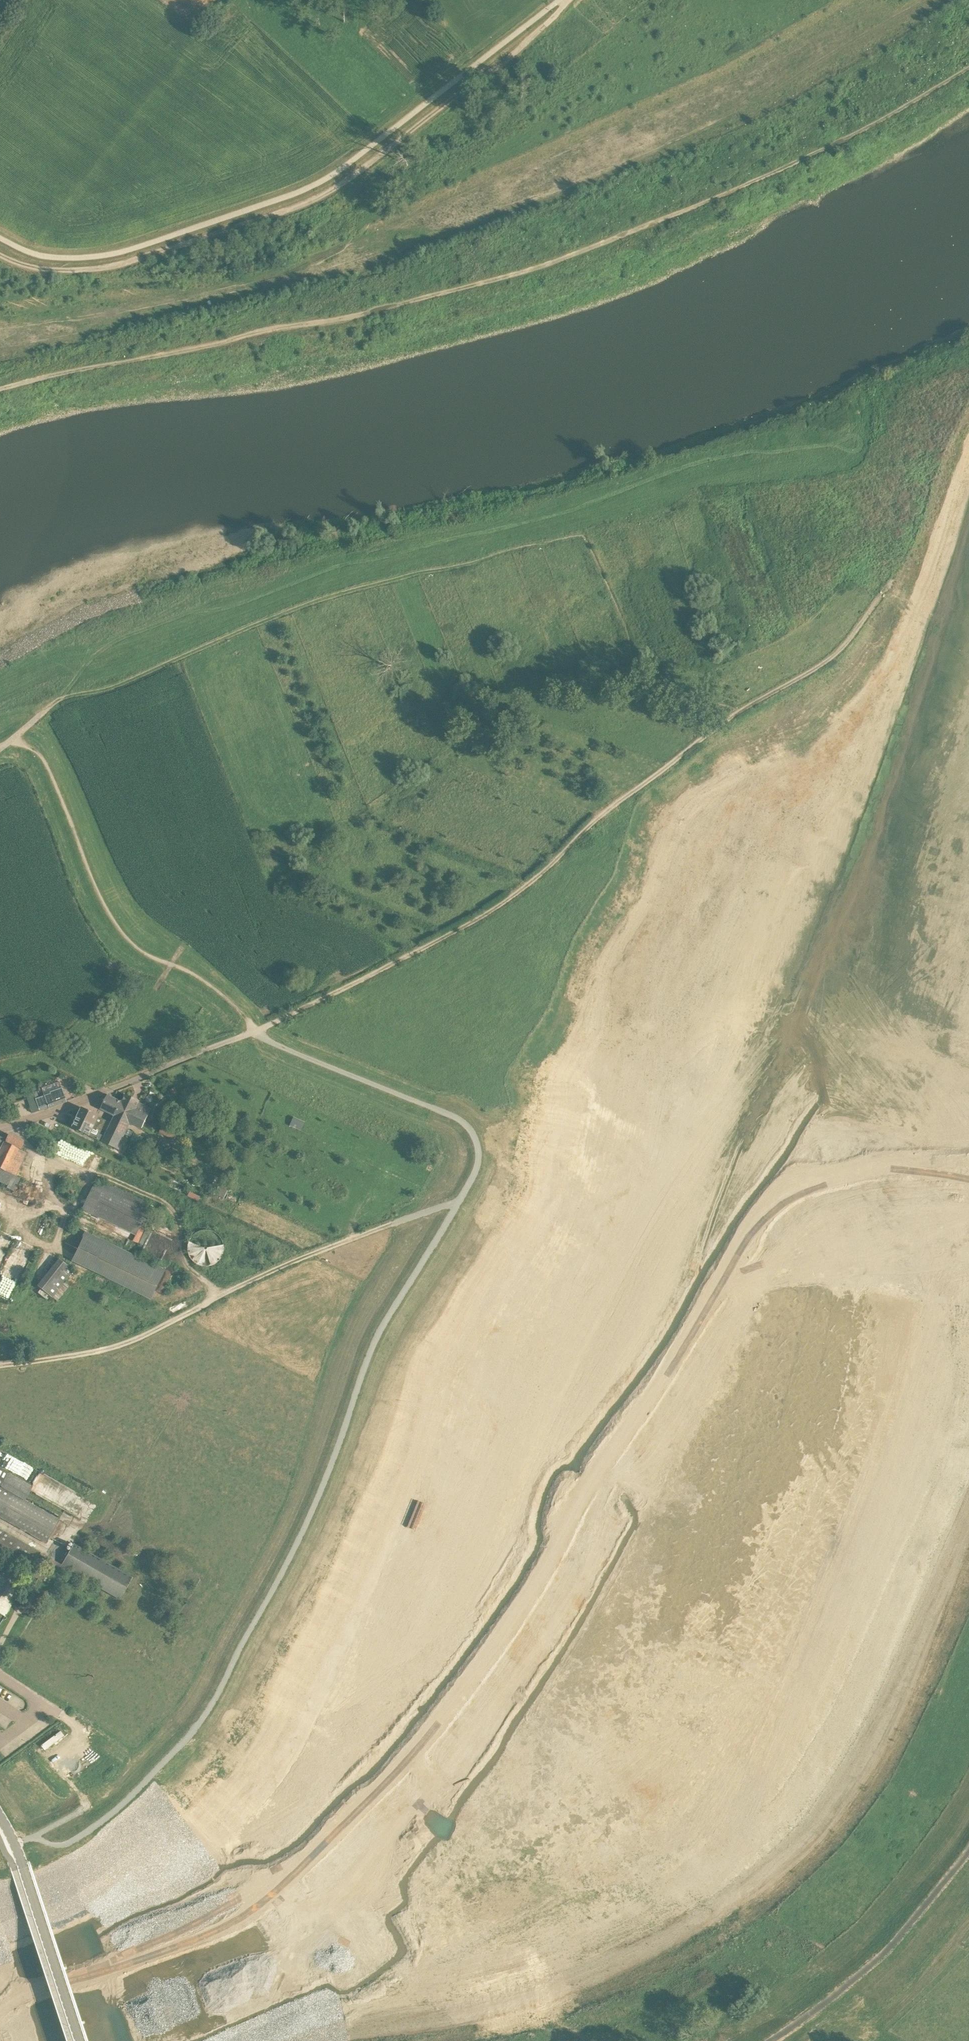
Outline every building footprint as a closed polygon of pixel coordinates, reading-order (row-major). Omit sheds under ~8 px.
[(63,1090),(36,1100),(29,1103),(32,1114),(40,1111),(49,1107),(49,1108),(67,1102),(63,1090)] [(129,1123),(142,1129),(148,1115),(136,1109),(140,1100),(127,1094),(122,1103),(107,1096),(101,1109),(116,1116),(116,1117),(116,1116),(129,1123)] [(81,1109),(77,1118),(94,1126),(101,1130),(105,1121),(98,1117),(99,1116),(82,1108),(81,1109)] [(116,1116),(108,1133),(121,1139),(129,1123),(116,1116),(116,1117),(116,1116)] [(294,1116),(290,1124),(302,1129),(305,1121),(294,1116)] [(129,1142),(121,1139),(108,1133),(105,1138),(99,1135),(101,1130),(94,1126),(77,1118),(72,1127),(72,1128),(124,1153),(129,1142)] [(159,1132),(173,1139),(180,1126),(166,1119),(159,1132)] [(5,1172),(6,1172),(17,1149),(5,1143),(6,1140),(0,1137),(0,1170),(5,1172)] [(7,1186),(12,1175),(6,1172),(5,1172),(0,1170),(0,1182),(7,1186)] [(136,1235),(140,1226),(148,1211),(94,1185),(82,1210),(136,1235)] [(166,1271),(87,1232),(72,1262),(151,1301),(166,1271)] [(224,1247),(224,1245),(223,1243),(222,1242),(221,1240),(220,1239),(219,1238),(218,1237),(217,1236),(215,1235),(214,1234),(212,1233),(211,1233),(209,1233),(207,1233),(205,1233),(204,1233),(202,1233),(201,1234),(199,1234),(197,1235),(196,1236),(195,1237),(193,1238),(192,1239),(191,1241),(190,1242),(190,1244),(189,1245),(189,1247),(189,1249),(188,1250),(188,1252),(189,1254),(189,1255),(190,1257),(190,1259),(191,1260),(192,1261),(193,1263),(194,1264),(196,1265),(197,1266),(198,1267),(200,1268),(202,1268),(203,1268),(205,1269),(207,1269),(208,1269),(210,1268),(212,1268),(213,1267),(215,1267),(216,1266),(218,1265),(219,1264),(220,1263),(221,1261),(222,1260),(223,1258),(224,1257),(224,1255),(224,1253),(225,1252),(225,1250),(224,1248),(224,1247)] [(74,1272),(59,1260),(38,1285),(53,1297),(74,1272)] [(0,1487),(0,1519),(45,1545),(59,1520),(0,1487)] [(38,1557),(40,1553),(0,1530),(0,1558),(28,1574),(38,1557)] [(61,1565),(40,1553),(38,1557),(62,1571),(64,1567),(120,1599),(132,1578),(73,1544),(61,1565)] [(0,1572),(0,1614),(4,1617),(23,1584),(1,1571),(0,1572)] [(42,1741),(44,1747),(65,1735),(63,1730),(42,1741)] [(24,1756),(5,1770),(10,1776),(29,1763),(24,1756)]
